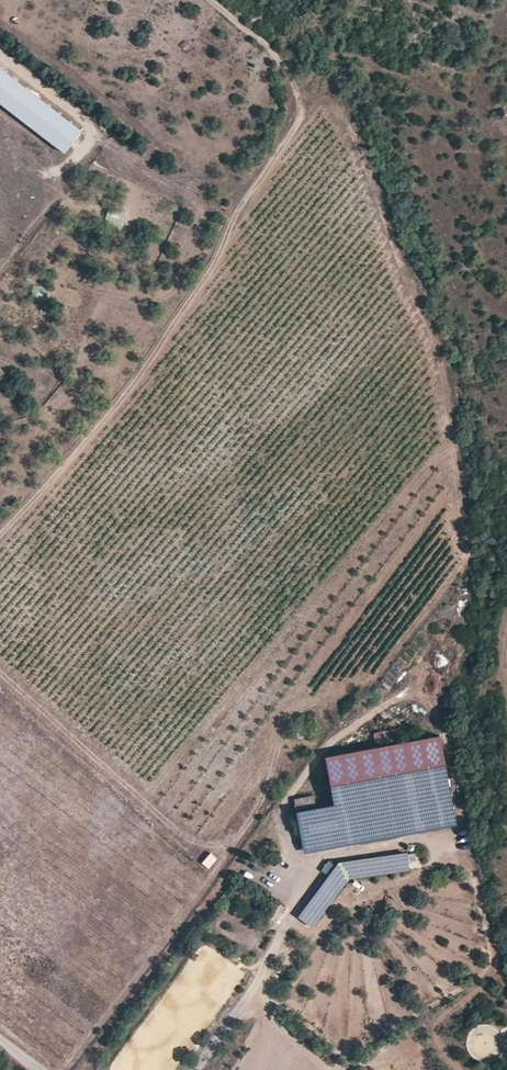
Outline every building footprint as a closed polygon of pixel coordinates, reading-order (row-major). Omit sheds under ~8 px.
[(7,9),(19,0),(1,0),(7,9)] [(67,151),(74,141),(80,132),(0,69),(0,101),(67,151)] [(109,207),(105,221),(120,226),(125,212),(109,207)] [(66,357),(82,360),(85,345),(69,343),(66,357)] [(441,739),(326,760),(335,808),(298,815),(305,855),(457,826),(441,739)] [(314,795),(293,800),(296,814),(317,809),(314,795)] [(209,867),(216,858),(210,853),(203,861),(209,867)] [(409,872),(406,855),(340,864),(348,880),(409,872)] [(314,928),(348,880),(340,864),(299,918),(314,928)] [(275,903),(267,916),(278,922),(286,909),(275,903)]
